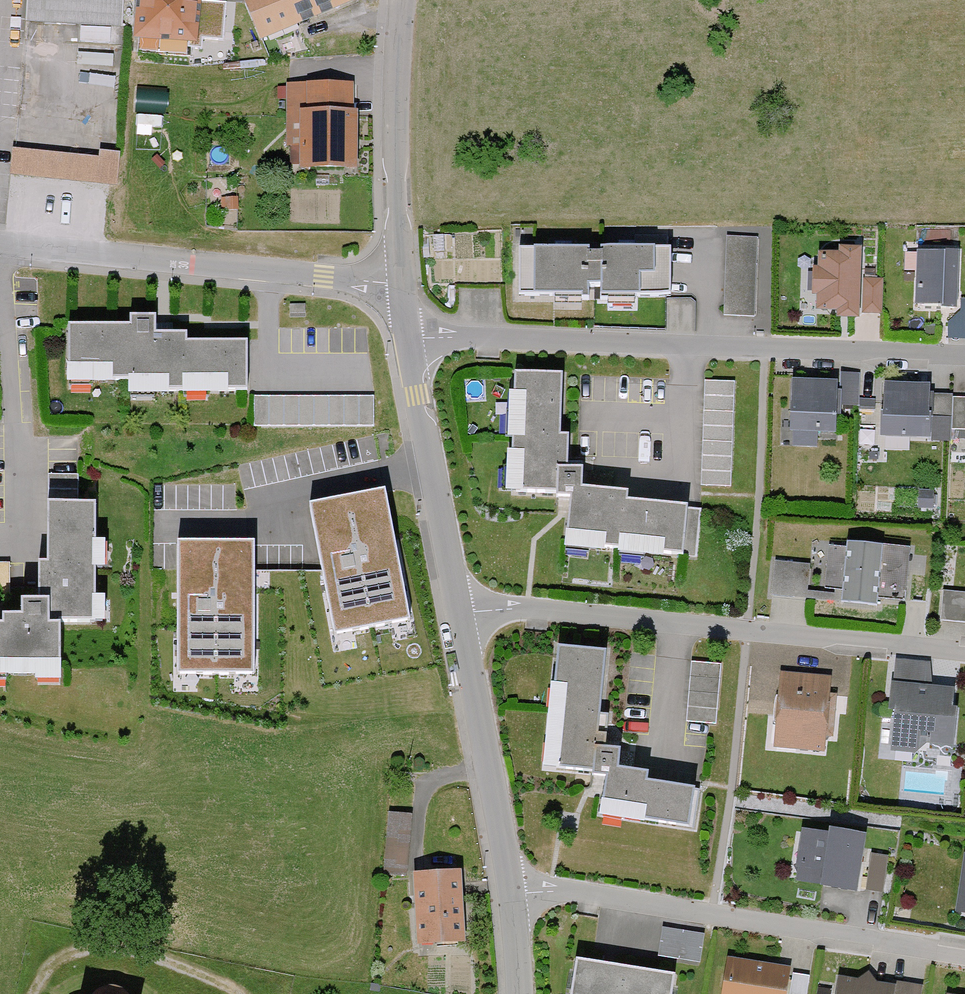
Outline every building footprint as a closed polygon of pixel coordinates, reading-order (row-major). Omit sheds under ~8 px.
[(23,24),(118,31),(120,0),(24,0),(23,24)] [(130,42),(192,47),(192,42),(222,44),(224,12),(196,10),(197,0),(134,0),(130,42)] [(255,44),(356,4),(354,0),(238,0),(255,44)] [(348,118),(348,87),(283,86),(283,151),(296,151),(296,178),(352,178),(353,118),(348,118)] [(114,189),(116,158),(94,156),(94,161),(8,155),(6,180),(114,189)] [(753,240),(724,239),(721,316),(750,317),(753,240)] [(667,297),(667,249),(594,248),(594,252),(583,252),(583,247),(512,247),(512,297),(582,297),(582,285),(597,285),(597,297),(667,297)] [(855,319),(858,249),(835,248),(835,254),(815,253),(814,268),(808,268),(807,297),(814,297),(813,311),(834,312),(834,318),(855,319)] [(940,250),(913,250),(912,305),(938,306),(937,310),(954,310),(955,254),(940,254),(940,250)] [(878,282),(861,281),(859,314),(877,314),(878,282)] [(242,394),(242,342),(179,342),(179,334),(150,334),(150,318),(124,318),(124,325),(61,325),(61,382),(122,382),(122,394),(242,394)] [(551,467),(561,468),(563,436),(553,435),(557,375),(510,371),(501,493),(549,497),(551,467)] [(856,405),(856,374),(838,374),(837,405),(856,405)] [(830,432),(833,382),(789,379),(786,428),(791,428),(790,444),(813,446),(814,431),(830,432)] [(727,486),(731,384),(701,382),(697,485),(727,486)] [(926,438),(926,387),(913,387),(913,383),(879,383),(878,437),(926,438)] [(948,395),(930,395),(929,427),(948,427),(948,430),(960,430),(960,398),(948,398),(948,395)] [(370,429),(370,399),(250,399),(251,429),(370,429)] [(549,497),(563,498),(560,545),(678,554),(681,506),(621,502),(622,492),(574,489),(576,469),(561,468),(551,467),(549,497)] [(410,618),(385,488),(310,503),(323,571),(335,632),(410,618)] [(40,504),(39,564),(32,564),(32,599),(13,599),(13,614),(0,613),(0,674),(52,675),(53,622),(87,622),(88,504),(40,504)] [(255,540),(179,540),(179,569),(178,673),(255,673),(255,570),(255,540)] [(905,605),(910,547),(841,542),(837,599),(905,605)] [(776,553),(774,591),(809,593),(811,555),(776,553)] [(591,743),(600,744),(605,712),(594,710),(603,651),(556,644),(539,765),(587,772),(591,743)] [(924,686),(926,664),(891,661),(889,683),(887,683),(884,711),(891,712),(887,751),(918,754),(919,744),(949,747),(953,707),(947,707),(948,688),(924,686)] [(710,729),(718,666),(688,663),(681,726),(710,729)] [(825,697),(827,677),(775,674),(769,750),(820,754),(821,737),(828,738),(831,697),(825,697)] [(587,772),(601,774),(596,815),(686,827),(691,787),(645,781),(646,770),(613,766),(615,746),(600,744),(591,743),(587,772)] [(406,872),(409,813),(389,812),(386,871),(406,872)] [(852,892),(862,834),(824,828),(823,835),(796,830),(788,881),(852,892)] [(882,857),(867,856),(863,891),(878,893),(882,857)] [(458,943),(454,873),(409,876),(414,946),(458,943)] [(694,963),(698,934),(659,929),(655,957),(694,963)] [(786,968),(724,957),(718,993),(782,993),(786,968)] [(671,974),(571,959),(566,993),(667,993),(671,974)] [(805,978),(790,975),(787,993),(803,993),(805,978)] [(917,988),(888,983),(888,987),(872,985),(864,975),(855,982),(835,979),(833,993),(917,993),(917,988)] [(124,989),(117,986),(108,985),(101,988),(96,992),(95,993),(131,993),(124,989)]
